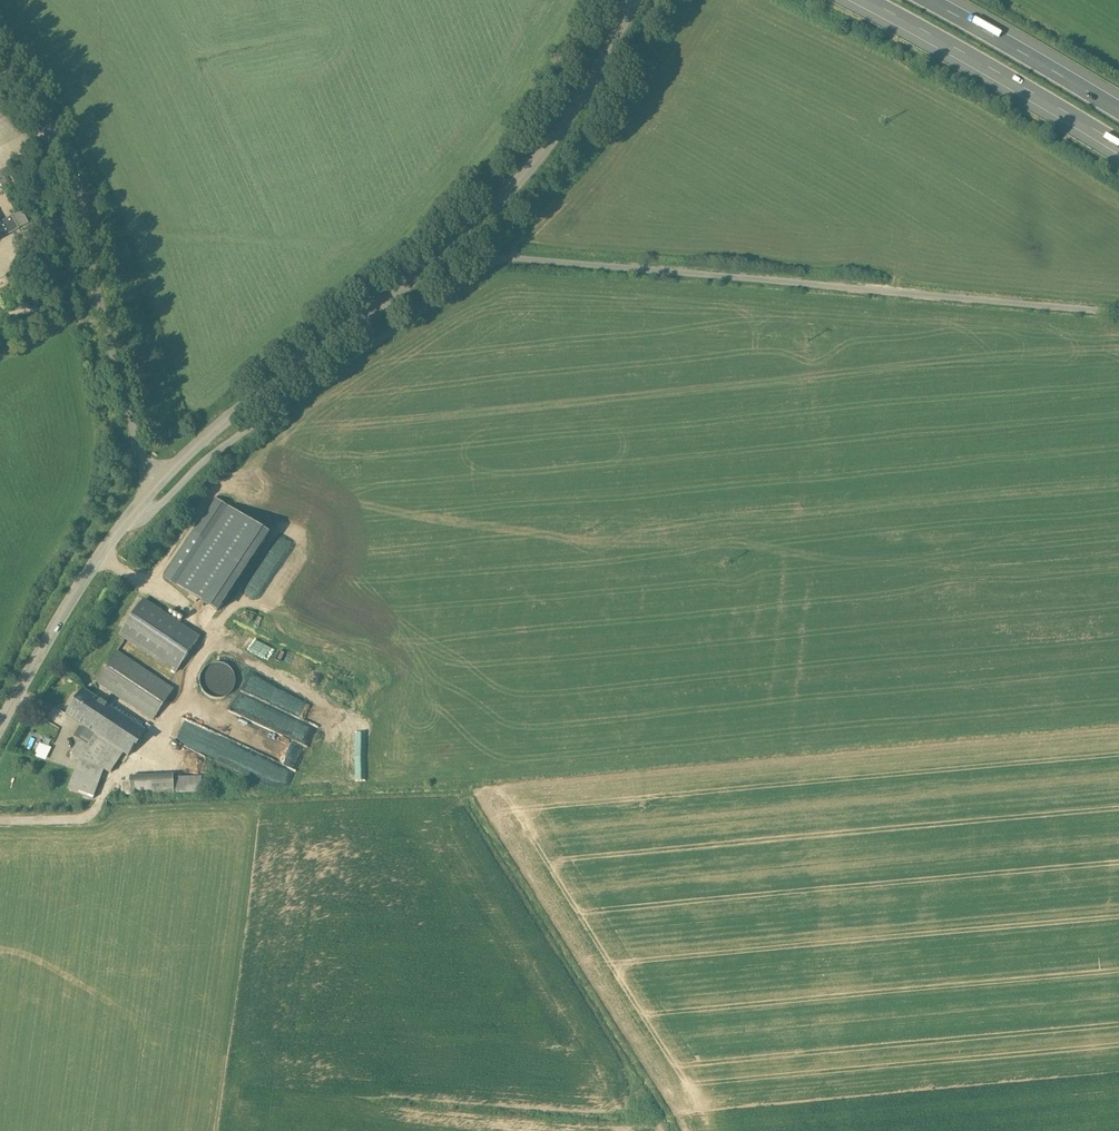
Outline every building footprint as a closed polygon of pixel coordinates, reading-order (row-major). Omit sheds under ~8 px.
[(3,169),(0,170),(0,184),(2,187),(10,182),(3,169)] [(21,212),(12,217),(19,228),(28,223),(21,212)] [(0,224),(0,225),(6,235),(19,228),(12,217),(0,224)] [(217,500),(166,577),(178,585),(229,509),(217,500)] [(268,534),(229,509),(178,585),(217,611),(268,534)] [(199,637),(144,600),(120,635),(176,672),(199,637)] [(315,642),(313,652),(325,655),(327,645),(315,642)] [(174,689),(117,652),(97,682),(153,719),(174,689)] [(200,678),(200,682),(201,687),(204,691),(207,695),(211,697),(216,698),(221,698),(226,697),(230,694),(233,690),(235,686),(236,681),(235,676),(234,672),(231,668),(227,665),(222,663),(217,663),(213,663),(208,666),(204,669),(202,673),(200,678)] [(312,667),(306,683),(317,687),(323,671),(312,667)] [(146,731),(84,690),(67,715),(83,725),(88,729),(96,735),(124,753),(129,756),(146,731)] [(83,725),(77,735),(79,736),(78,738),(80,740),(88,729),(83,725)] [(80,740),(71,755),(79,760),(96,735),(88,729),(80,740)] [(96,735),(79,760),(104,770),(112,773),(124,753),(96,735)] [(33,755),(45,760),(51,747),(39,742),(33,755)] [(104,770),(79,760),(68,789),(94,798),(104,770)] [(174,774),(130,777),(131,781),(131,794),(131,795),(174,793),(174,776),(174,774)] [(202,776),(174,776),(174,793),(202,791),(202,776)] [(131,781),(122,781),(123,795),(131,794),(131,781)]
